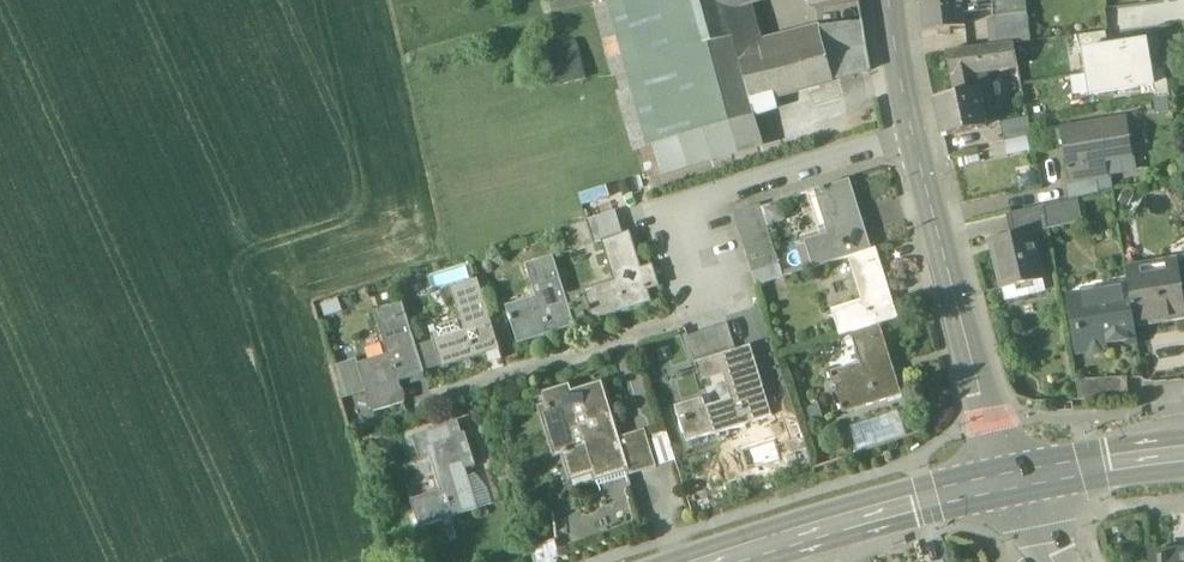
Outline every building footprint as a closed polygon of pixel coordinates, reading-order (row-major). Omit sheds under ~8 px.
[(677,0),(618,0),(603,4),(622,69),(640,64),(646,84),(662,141),(753,116),(783,107),(781,100),(773,102),(772,96),(872,71),(863,24),(817,27),(818,36),(760,51),(758,30),(733,37),(690,48),(677,0)] [(690,48),(733,37),(725,3),(737,0),(677,0),(690,48)] [(922,33),(966,27),(963,0),(918,0),(922,33)] [(995,19),(989,21),(991,47),(1014,44),(1031,42),(1026,0),(993,0),(995,19)] [(1082,51),(1108,47),(1106,32),(1079,36),(1082,51)] [(1082,51),(1086,74),(1151,63),(1147,40),(1108,47),(1082,51)] [(991,47),(947,52),(951,75),(960,74),(975,72),(986,71),(1001,69),(1000,68),(1018,66),(1014,44),(991,47)] [(581,57),(550,66),(557,88),(587,79),(581,57)] [(1152,71),(1151,63),(1086,74),(1089,96),(1155,86),(1152,71)] [(1167,69),(1152,71),(1155,86),(1157,98),(1171,96),(1167,69)] [(986,71),(975,72),(979,91),(981,100),(992,97),(986,71)] [(975,72),(960,74),(963,94),(979,91),(975,72)] [(753,116),(662,141),(646,84),(617,92),(632,151),(639,149),(648,181),(761,148),(753,116)] [(963,94),(934,100),(942,138),(987,128),(981,100),(979,91),(963,94)] [(1127,118),(1061,129),(1070,182),(1109,175),(1106,160),(1133,156),(1127,118)] [(1013,122),(1003,124),(1005,141),(1031,135),(1028,119),(1013,122)] [(872,250),(849,180),(820,189),(835,233),(805,243),(813,269),(849,258),(872,250)] [(1078,199),(1012,214),(1016,235),(1033,231),(1033,233),(1083,222),(1078,199)] [(761,204),(734,213),(738,226),(765,217),(761,204)] [(616,211),(587,220),(595,246),(604,244),(603,242),(623,235),(616,211)] [(765,217),(738,226),(742,237),(769,229),(765,217)] [(769,229),(742,237),(745,249),(773,241),(769,229)] [(1016,235),(991,241),(1003,290),(1044,280),(1033,233),(1033,231),(1016,235)] [(623,235),(603,242),(604,244),(617,285),(587,294),(595,320),(652,302),(630,233),(623,235)] [(773,241),(745,249),(749,261),(777,253),(773,241)] [(863,301),(834,311),(842,336),(852,333),(878,325),(897,319),(876,249),(872,250),(849,258),(863,301)] [(777,253),(749,261),(753,273),(780,265),(777,253)] [(576,326),(554,258),(528,266),(540,309),(512,318),(520,343),(576,326)] [(780,265),(753,273),(757,286),(784,278),(780,265)] [(1178,266),(1157,269),(1160,289),(1182,286),(1178,266)] [(1160,289),(1157,269),(1127,274),(1129,291),(1135,326),(1183,318),(1183,299),(1182,286),(1160,289)] [(479,281),(452,289),(465,333),(436,342),(444,368),(500,350),(479,281)] [(1129,291),(1075,300),(1083,349),(1086,349),(1086,351),(1093,356),(1102,355),(1107,348),(1107,345),(1137,340),(1135,326),(1129,291)] [(424,373),(402,303),(375,312),(389,355),(359,365),(367,391),(399,382),(424,373)] [(729,324),(715,328),(723,355),(737,351),(729,324)] [(900,395),(878,325),(852,333),(865,377),(834,387),(843,414),(900,395)] [(723,355),(715,328),(701,333),(710,360),(723,355)] [(685,333),(678,335),(681,346),(688,343),(685,333)] [(701,333),(687,337),(696,364),(710,360),(701,333)] [(772,418),(751,347),(737,351),(723,355),(710,360),(696,364),(702,383),(724,376),(732,400),(707,408),(716,434),(716,435),(772,418)] [(1128,378),(1076,381),(1080,401),(1129,398),(1128,378)] [(399,382),(367,391),(367,393),(366,393),(371,410),(372,409),(373,412),(405,402),(404,398),(405,397),(403,390),(401,390),(399,382)] [(603,384),(573,393),(571,386),(546,394),(549,405),(542,407),(557,456),(565,454),(573,478),(623,463),(616,439),(620,438),(603,384)] [(704,397),(674,408),(686,444),(716,434),(707,408),(704,397)] [(861,451),(908,436),(900,410),(853,425),(861,451)] [(456,423),(413,437),(421,460),(430,457),(440,489),(410,499),(419,527),(477,509),(464,471),(475,467),(465,434),(460,435),(456,423)] [(620,438),(616,439),(623,463),(628,477),(658,467),(647,430),(620,438)] [(736,453),(742,473),(781,461),(775,441),(736,453)] [(1149,555),(1149,561),(1174,561),(1174,553),(1149,555)] [(1174,553),(1174,561),(1183,561),(1183,553),(1174,553)]
